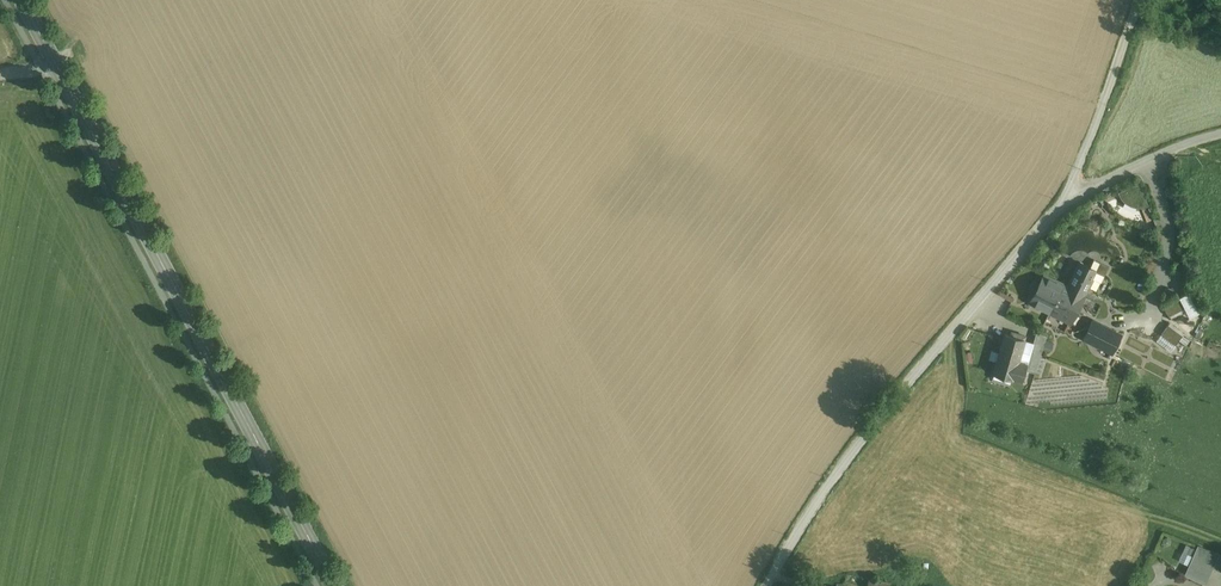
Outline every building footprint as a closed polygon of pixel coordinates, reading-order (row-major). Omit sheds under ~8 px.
[(1140,184),(1119,192),(1121,197),(1124,201),(1127,204),(1132,206),(1137,207),(1143,207),(1149,206),(1140,184)] [(1109,266),(1100,262),(1094,259),(1090,268),(1097,271),(1093,278),(1101,282),(1105,275),(1105,276),(1109,266)] [(1090,268),(1080,263),(1068,287),(1084,295),(1093,278),(1097,271),(1090,268)] [(1068,287),(1045,275),(1031,302),(1071,321),(1084,295),(1068,287)] [(1180,297),(1164,306),(1169,316),(1185,308),(1180,297)] [(1121,334),(1093,320),(1084,338),(1112,352),(1121,334)] [(1168,324),(1161,334),(1176,345),(1183,335),(1168,324)] [(1037,331),(1031,351),(1041,354),(1047,335),(1037,331)] [(1025,339),(1005,333),(999,356),(1018,362),(1018,361),(1025,339)] [(1041,354),(1031,351),(1027,364),(1019,361),(1018,362),(1026,364),(1024,370),(1025,370),(1025,369),(1035,372),(1036,372),(1035,372),(1041,355),(1041,354)] [(1018,362),(999,356),(994,373),(995,374),(996,370),(1013,376),(1012,379),(1014,379),(1014,378),(1018,362),(1019,361),(1018,361),(1018,362)] [(1018,362),(1014,378),(1022,381),(1025,370),(1024,370),(1026,364),(1018,362)] [(995,374),(1012,379),(1013,376),(996,370),(995,374)] [(1197,546),(1184,575),(1206,585),(1219,556),(1197,546)]
